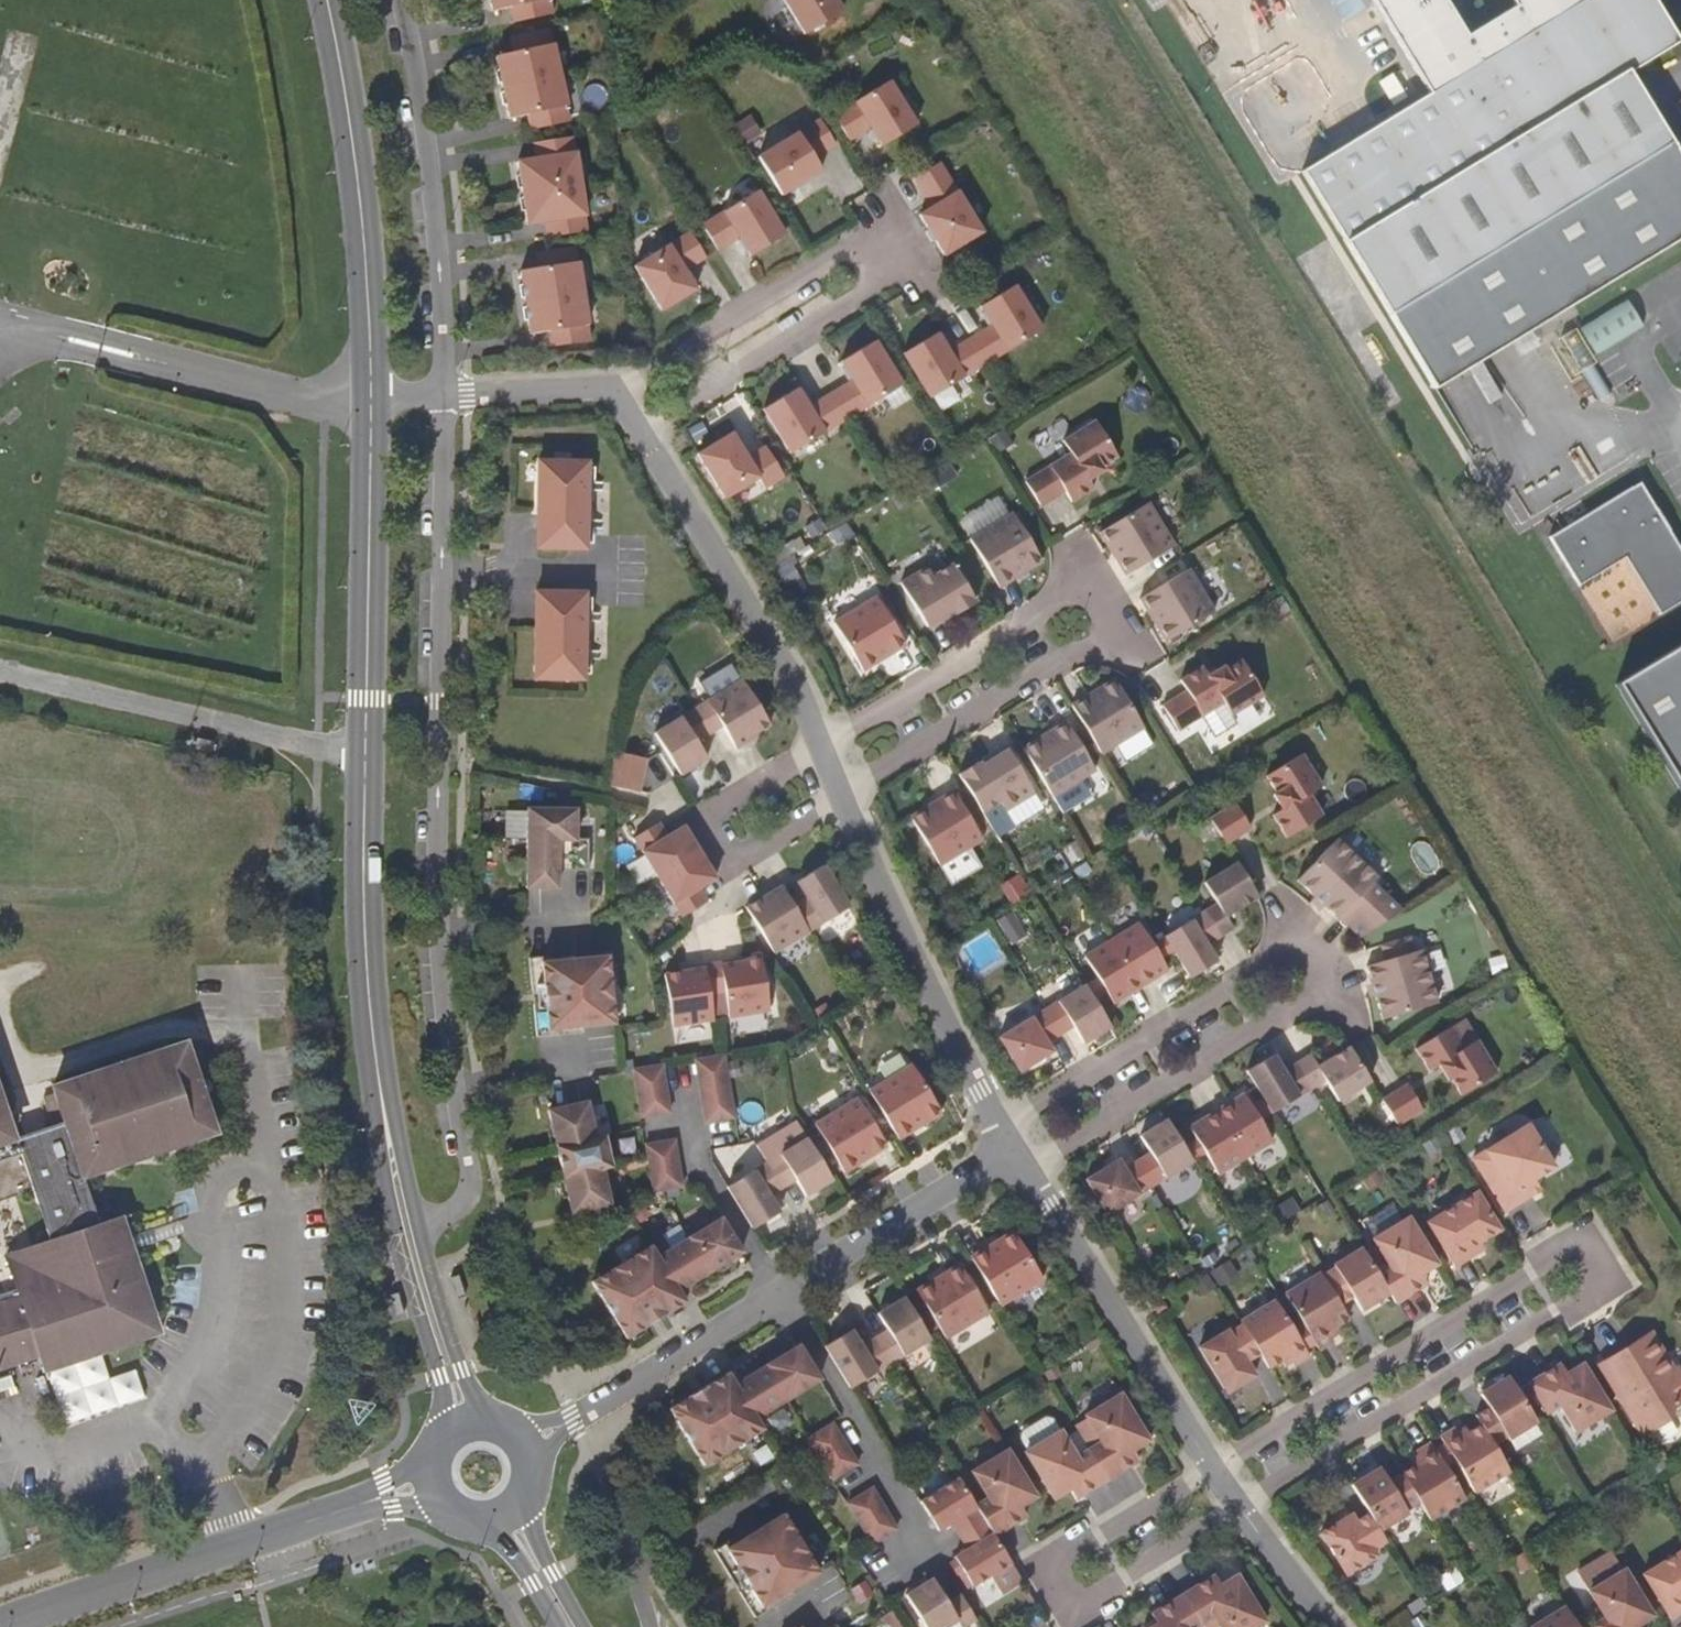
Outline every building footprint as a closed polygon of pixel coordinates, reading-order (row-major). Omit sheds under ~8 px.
[(494,10),(512,6),(515,21),(554,13),(551,0),(492,0),(494,10)] [(805,34),(846,9),(840,0),(784,0),(805,34)] [(1428,94),(1302,172),(1390,314),(1669,141),(1627,73),(1678,41),(1653,0),(1371,0),(1428,94)] [(513,52),(495,56),(509,118),(526,114),(530,130),(569,121),(566,105),(553,44),(551,44),(548,28),(509,37),(513,52)] [(833,115),(849,140),(871,127),(882,146),(916,125),(889,80),(833,115)] [(758,157),(781,195),(822,170),(814,158),(836,145),(820,119),(758,157)] [(574,152),(572,137),(532,143),(535,158),(517,161),(526,225),(544,222),(547,238),(586,231),(584,216),(585,216),(575,152),(574,152)] [(940,163),(915,178),(933,207),(921,215),(945,255),(983,232),(940,163)] [(758,191),(702,225),(717,250),(739,237),(751,256),(785,234),(758,191)] [(690,232),(634,266),(661,311),(696,289),(684,270),(706,258),(690,232)] [(577,262),(575,246),(536,252),(538,267),(520,270),(530,333),(548,331),(550,346),(590,340),(587,325),(588,325),(579,261),(577,262)] [(937,333),(903,354),(930,398),(1042,329),(1015,285),(980,306),(992,325),(948,351),(937,333)] [(1633,301),(1581,321),(1592,350),(1644,330),(1633,301)] [(798,389),(763,410),(790,453),(902,385),(875,341),(841,362),(852,381),(809,407),(798,389)] [(1071,453),(1025,481),(1041,506),(1065,491),(1072,501),(1094,488),(1088,478),(1103,469),(1101,466),(1118,456),(1096,420),(1063,440),(1071,453)] [(732,433),(697,454),(725,498),(758,478),(764,489),(784,477),(765,447),(747,458),(732,433)] [(587,462),(539,461),(537,548),(585,549),(587,462)] [(1637,483),(1628,488),(1644,516),(1653,511),(1637,483)] [(1628,488),(1548,536),(1576,585),(1622,558),(1655,613),(1680,597),(1680,556),(1653,511),(1644,516),(1628,488)] [(1125,575),(1174,546),(1148,503),(1099,533),(1125,575)] [(969,539),(999,588),(1043,561),(1013,513),(969,539)] [(947,554),(900,583),(927,627),(953,611),(955,615),(976,602),(947,554)] [(1189,569),(1140,599),(1166,642),(1215,611),(1189,569)] [(536,592),(535,680),(583,681),(585,593),(536,592)] [(876,596),(833,622),(863,671),(906,645),(876,596)] [(1612,681),(1680,794),(1680,639),(1612,681)] [(1187,691),(1163,706),(1178,731),(1223,703),(1231,716),(1264,696),(1242,661),(1225,671),(1223,667),(1209,676),(1203,667),(1181,681),(1187,691)] [(697,742),(709,734),(722,726),(736,749),(751,740),(750,738),(770,725),(742,678),(654,732),(680,775),(707,759),(697,742)] [(1114,679),(1072,705),(1101,754),(1144,728),(1114,679)] [(1065,722),(1023,748),(1053,798),(1095,771),(1065,722)] [(616,749),(609,784),(643,790),(650,756),(616,749)] [(989,823),(1036,795),(1008,749),(981,765),(979,761),(959,774),(989,823)] [(1302,754),(1266,776),(1276,793),(1273,795),(1282,810),(1272,815),(1287,837),(1322,815),(1309,794),(1322,787),(1302,754)] [(983,840),(952,791),(910,817),(940,866),(983,840)] [(1235,804),(1210,819),(1225,844),(1250,829),(1235,804)] [(576,840),(576,810),(527,810),(527,887),(558,887),(559,869),(589,869),(589,840),(576,840)] [(667,836),(659,823),(634,838),(682,918),(707,902),(699,889),(716,878),(684,826),(667,836)] [(1337,838),(1298,881),(1337,917),(1351,903),(1362,914),(1388,886),(1337,838)] [(1236,862),(1191,890),(1204,912),(1219,937),(1233,929),(1226,916),(1258,897),(1236,862)] [(752,904),(746,908),(774,953),(849,907),(824,866),(796,882),(807,898),(794,907),(780,884),(765,893),(766,895),(757,901),(752,904)] [(1164,937),(1190,978),(1217,961),(1206,945),(1219,937),(1204,912),(1164,937)] [(1139,923),(1084,956),(1113,1004),(1168,971),(1139,923)] [(1368,967),(1383,1019),(1438,1004),(1419,936),(1383,947),(1387,962),(1368,967)] [(575,954),(528,958),(535,1026),(582,1022),(581,1016),(613,1013),(607,956),(576,959),(575,954)] [(769,1014),(761,959),(737,962),(737,960),(704,965),(688,968),(688,970),(665,975),(673,1027),(714,1020),(709,994),(724,991),(729,1018),(769,1014)] [(999,1038),(1020,1072),(1053,1051),(1047,1043),(1073,1027),(1083,1044),(1110,1027),(1107,1022),(1085,985),(999,1038)] [(1451,1027),(1416,1049),(1430,1071),(1439,1065),(1448,1080),(1451,1078),(1462,1095),(1497,1072),(1477,1040),(1464,1048),(1451,1027)] [(185,1044),(52,1089),(64,1123),(13,1140),(0,1102),(0,1202),(31,1193),(48,1243),(5,1258),(17,1289),(0,1295),(0,1370),(12,1366),(10,1358),(37,1349),(40,1357),(42,1363),(91,1347),(95,1358),(106,1354),(121,1339),(129,1330),(136,1318),(141,1305),(141,1276),(138,1268),(128,1272),(111,1222),(99,1225),(83,1179),(216,1135),(185,1044)] [(1246,1071),(1272,1112),(1325,1080),(1338,1101),(1371,1081),(1350,1047),(1318,1066),(1311,1054),(1284,1071),(1274,1054),(1246,1071)] [(719,1056),(695,1060),(705,1123),(734,1118),(724,1055),(719,1056)] [(662,1065),(633,1070),(641,1118),(670,1112),(662,1065)] [(909,1065),(868,1090),(899,1140),(941,1114),(909,1065)] [(1407,1085),(1382,1100),(1392,1116),(1398,1126),(1423,1110),(1407,1085)] [(1272,1142),(1243,1094),(1189,1127),(1218,1175),(1272,1142)] [(887,1147),(856,1097),(814,1124),(845,1173),(887,1147)] [(587,1100),(548,1109),(571,1212),(611,1203),(603,1167),(611,1165),(604,1134),(596,1137),(587,1100)] [(1119,1160),(1086,1180),(1107,1214),(1192,1161),(1167,1120),(1140,1136),(1150,1153),(1124,1169),(1119,1160)] [(1472,1159),(1505,1211),(1533,1194),(1527,1184),(1554,1167),(1528,1125),(1472,1159)] [(727,1187),(752,1229),(780,1212),(769,1195),(795,1179),(806,1196),(833,1180),(807,1138),(727,1187)] [(645,1144),(654,1192),(664,1190),(682,1187),(675,1140),(645,1144)] [(1464,1251),(1500,1229),(1477,1192),(1427,1222),(1454,1267),(1468,1258),(1464,1251)] [(629,1337),(685,1302),(678,1291),(742,1252),(720,1217),(657,1257),(650,1245),(594,1280),(629,1337)] [(121,1218),(111,1222),(128,1272),(138,1268),(133,1252),(180,1235),(175,1221),(128,1237),(121,1218)] [(1389,1293),(1395,1304),(1421,1288),(1415,1278),(1421,1274),(1437,1265),(1409,1218),(1373,1239),(1389,1266),(1377,1274),(1389,1293)] [(1013,1231),(971,1257),(1001,1306),(1043,1280),(1013,1231)] [(1321,1275),(1339,1305),(1353,1297),(1361,1311),(1389,1293),(1377,1274),(1361,1246),(1332,1264),(1334,1266),(1321,1275)] [(959,1264),(916,1290),(946,1339),(989,1313),(959,1264)] [(1336,1326),(1348,1319),(1339,1305),(1321,1275),(1319,1272),(1284,1294),(1303,1326),(1314,1343),(1318,1350),(1333,1341),(1331,1337),(1327,1332),(1336,1326)] [(1415,1278),(1421,1288),(1427,1284),(1421,1274),(1415,1278)] [(161,1335),(141,1276),(141,1305),(136,1318),(129,1330),(121,1339),(106,1354),(161,1335)] [(851,1330),(825,1347),(850,1388),(930,1339),(904,1298),(878,1313),(888,1331),(862,1347),(851,1330)] [(1259,1353),(1268,1368),(1289,1355),(1294,1365),(1309,1356),(1305,1349),(1294,1331),(1275,1300),(1239,1321),(1242,1325),(1259,1353)] [(1246,1362),(1259,1353),(1242,1325),(1228,1333),(1227,1330),(1199,1347),(1226,1391),(1236,1385),(1237,1386),(1255,1375),(1246,1362)] [(1303,1326),(1294,1331),(1305,1349),(1314,1343),(1303,1326)] [(1336,1326),(1327,1332),(1331,1337),(1339,1332),(1336,1326)] [(1605,1361),(1628,1400),(1622,1403),(1643,1436),(1671,1418),(1674,1408),(1680,1403),(1680,1373),(1678,1369),(1675,1371),(1652,1333),(1608,1360),(1605,1361)] [(728,1373),(672,1407),(706,1464),(763,1430),(756,1419),(820,1380),(799,1346),(735,1384),(728,1373)] [(46,1374),(95,1358),(91,1347),(42,1363),(46,1374)] [(12,1366),(40,1357),(37,1349),(10,1358),(12,1366)] [(1605,1361),(1608,1360),(1608,1359),(1597,1366),(1620,1404),(1622,1403),(1628,1400),(1605,1361)] [(1611,1410),(1583,1364),(1566,1374),(1560,1378),(1554,1368),(1528,1384),(1547,1414),(1559,1406),(1575,1432),(1611,1410)] [(1560,1378),(1566,1374),(1560,1364),(1554,1368),(1560,1378)] [(1536,1422),(1509,1377),(1480,1394),(1488,1408),(1475,1416),(1481,1425),(1493,1444),(1506,1437),(1508,1439),(1536,1422)] [(1082,1495),(1107,1480),(1133,1464),(1127,1454),(1133,1450),(1149,1441),(1120,1394),(1085,1416),(1101,1442),(1076,1457),(1060,1431),(1025,1453),(1054,1499),(1069,1489),(1076,1485),(1082,1495)] [(1030,1442),(1058,1426),(1051,1414),(1023,1430),(1030,1442)] [(858,1464),(833,1423),(811,1436),(808,1439),(833,1479),(858,1464)] [(1455,1428),(1440,1437),(1444,1443),(1456,1463),(1474,1493),(1509,1472),(1493,1444),(1481,1425),(1460,1438),(1455,1428)] [(1421,1461),(1401,1474),(1419,1503),(1430,1520),(1465,1499),(1447,1469),(1434,1449),(1431,1443),(1416,1452),(1421,1461)] [(1456,1463),(1444,1443),(1434,1449),(1447,1469),(1456,1463)] [(1036,1497),(1007,1449),(971,1471),(988,1498),(976,1505),(985,1520),(994,1536),(1020,1520),(1014,1511),(1020,1506),(1036,1497)] [(1127,1454),(1133,1464),(1139,1460),(1133,1450),(1127,1454)] [(1405,1511),(1419,1503),(1401,1474),(1388,1482),(1379,1468),(1351,1486),(1368,1513),(1379,1531),(1407,1514),(1405,1511)] [(976,1505),(959,1478),(920,1501),(938,1531),(951,1522),(968,1548),(954,1557),(972,1586),(1010,1563),(1008,1559),(994,1536),(985,1520),(976,1505)] [(1075,1499),(1082,1495),(1076,1485),(1069,1489),(1075,1499)] [(897,1529),(873,1488),(847,1503),(873,1544),(879,1540),(897,1529)] [(1020,1506),(1014,1511),(1020,1520),(1026,1516),(1020,1506)] [(753,1525),(714,1550),(738,1590),(778,1566),(775,1561),(802,1545),(783,1513),(756,1530),(753,1525)] [(1373,1549),(1386,1542),(1379,1531),(1368,1513),(1355,1522),(1351,1514),(1320,1533),(1346,1575),(1377,1556),(1373,1549)] [(1643,1574),(1670,1618),(1680,1612),(1680,1604),(1680,1603),(1680,1602),(1680,1551),(1643,1574)] [(1624,1569),(1589,1591),(1605,1617),(1592,1625),(1593,1626),(1634,1626),(1636,1626),(1652,1616),(1624,1569)] [(1157,1610),(1163,1620),(1157,1624),(1152,1626),(1197,1626),(1213,1617),(1220,1626),(1256,1626),(1265,1621),(1236,1575),(1220,1585),(1214,1589),(1208,1579),(1157,1610)] [(1214,1575),(1208,1579),(1214,1589),(1220,1585),(1214,1575)] [(976,1620),(961,1595),(947,1603),(932,1578),(905,1594),(925,1626),(946,1626),(957,1620),(961,1626),(964,1626),(976,1620)] [(758,1620),(763,1626),(832,1626),(837,1623),(819,1599),(794,1616),(784,1601),(758,1620)] [(1565,1607),(1531,1626),(1578,1626),(1565,1607)] [(892,1610),(872,1626),(906,1626),(892,1610)] [(1163,1620),(1157,1610),(1151,1614),(1157,1624),(1163,1620)]
